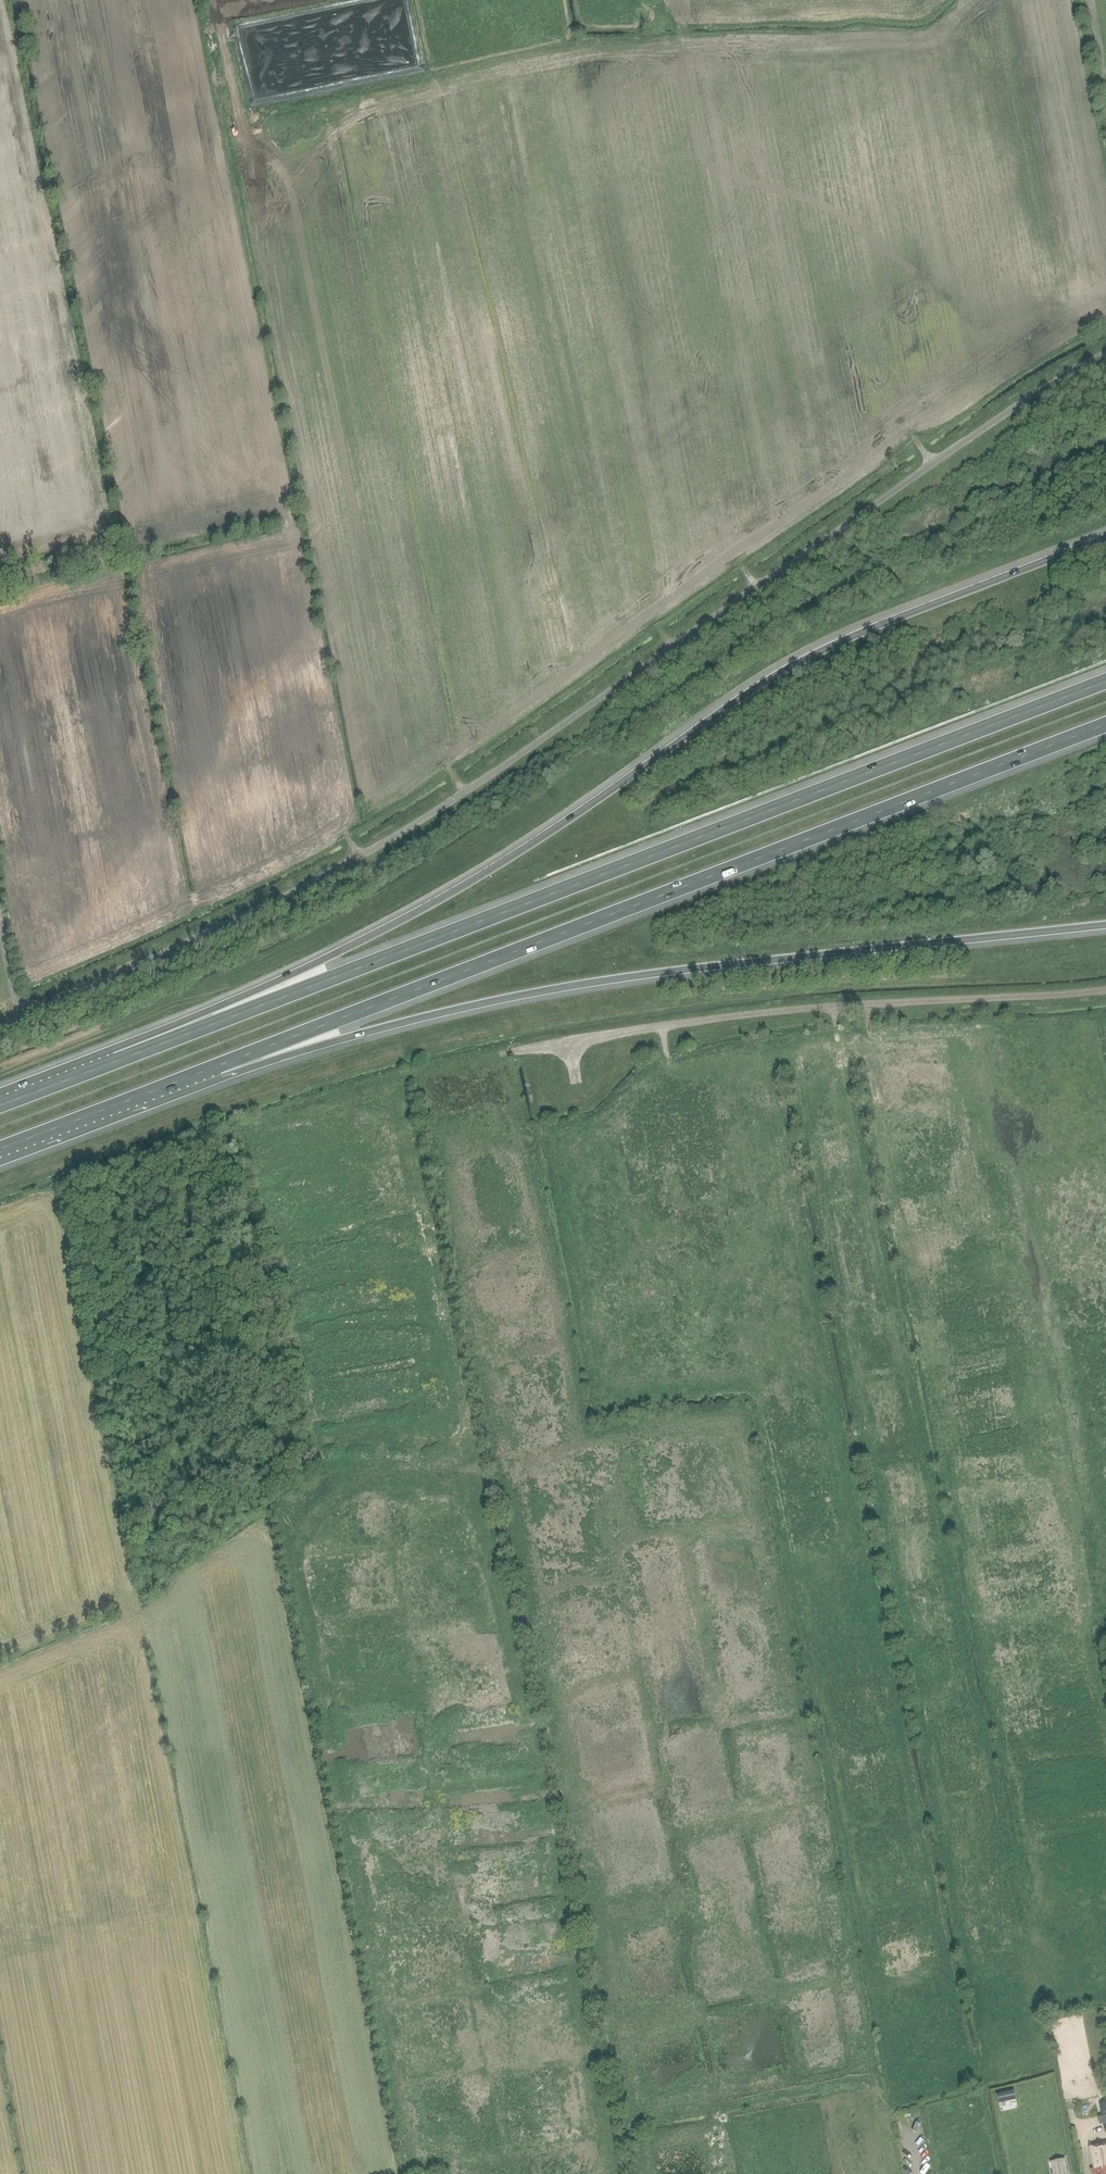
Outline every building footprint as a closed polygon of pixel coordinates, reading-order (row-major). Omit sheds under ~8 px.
[(1100,2104),(1102,2116),(1097,2117),(1099,2124),(1103,2123),(1105,2132),(1105,2103),(1100,2104)] [(1094,2169),(1091,2170),(1091,2173),(1105,2173),(1105,2144),(1089,2147),(1094,2169)]
